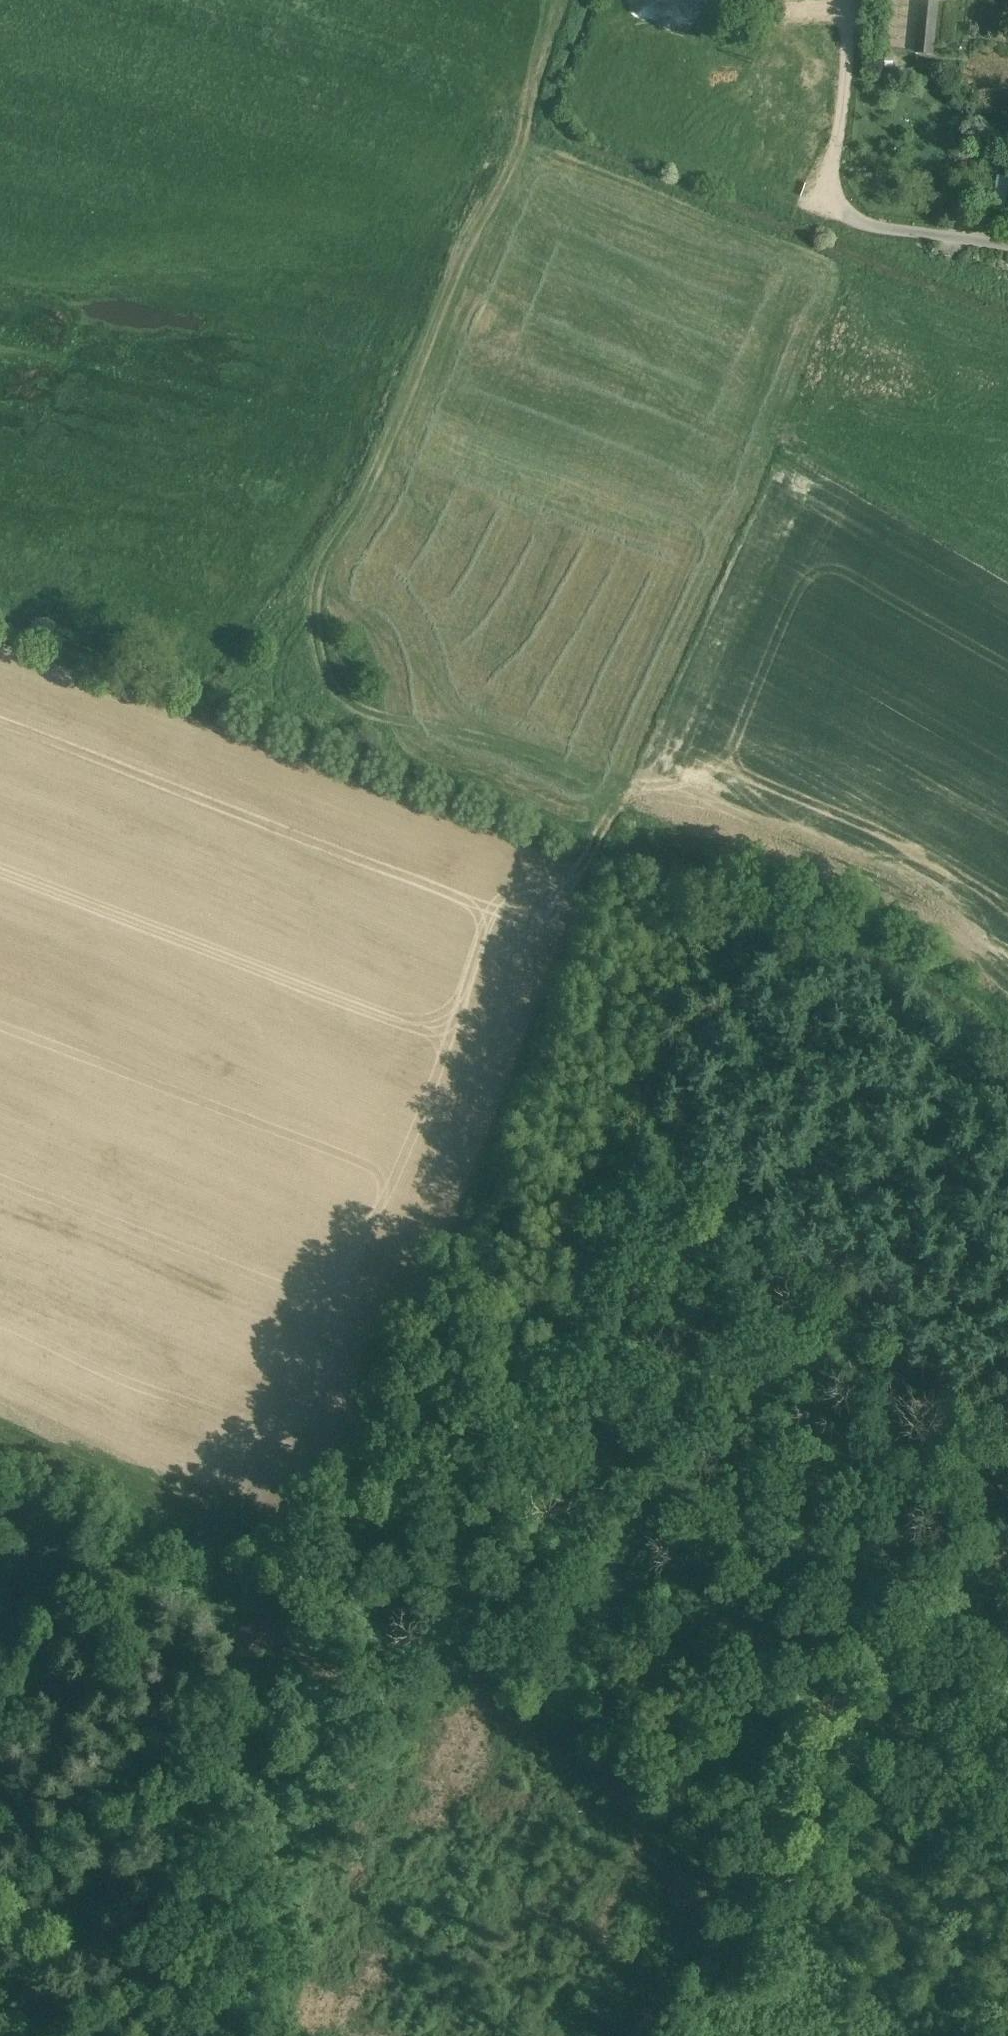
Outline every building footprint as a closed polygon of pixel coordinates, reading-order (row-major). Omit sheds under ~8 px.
[(918,53),(932,54),(938,0),(924,0),(918,53)] [(1000,176),(996,201),(1002,212),(1007,213),(1007,177),(1000,176)]
